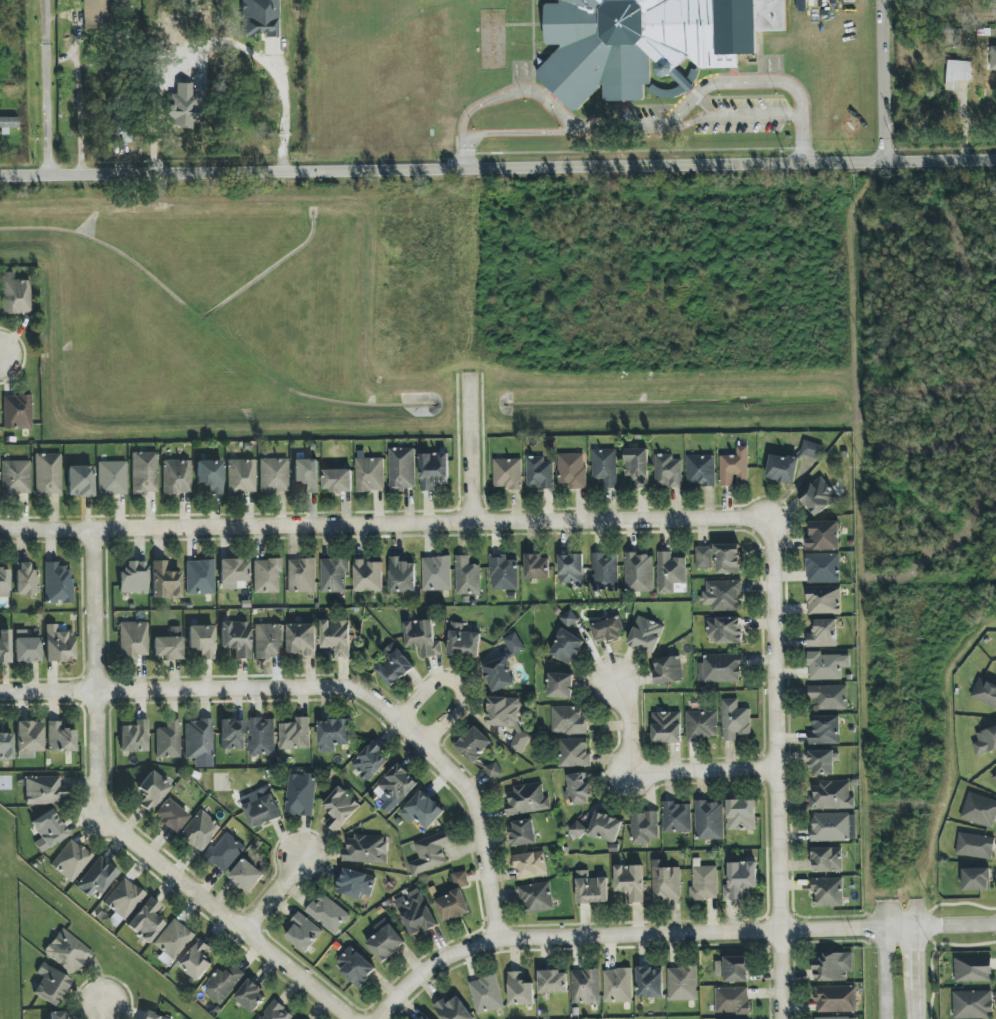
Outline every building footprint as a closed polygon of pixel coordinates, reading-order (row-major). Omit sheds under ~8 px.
[(112,0),(82,0),(83,29),(113,28),(112,0)] [(241,37),(256,37),(256,33),(265,33),(265,38),(278,38),(278,0),(242,0),(241,37)] [(558,2),(556,0),(784,0),(784,30),(754,31),(754,51),(735,51),(735,67),(697,68),(684,56),(659,78),(653,71),(656,61),(648,54),(649,84),(642,84),(643,100),(601,99),(600,83),(572,110),(532,72),(559,45),(543,44),(542,1),(558,2)] [(179,50),(180,66),(200,65),(199,57),(207,56),(206,49),(179,50)] [(959,80),(971,81),(971,61),(947,61),(946,91),(958,91),(959,80)] [(192,84),(176,83),(175,94),(167,94),(166,126),(197,127),(198,96),(191,95),(192,84)] [(17,117),(0,117),(0,128),(4,128),(17,128),(17,117)] [(137,142),(136,122),(108,123),(109,134),(121,134),(121,143),(137,142)] [(30,280),(13,281),(13,272),(2,273),(2,314),(30,313),(30,280)] [(32,429),(31,396),(4,396),(4,429),(32,429)] [(823,446),(804,440),(800,453),(819,459),(823,446)] [(720,456),(720,487),(735,486),(735,481),(748,481),(748,447),(736,447),(736,456),(720,456)] [(415,448),(389,449),(390,490),(415,490),(415,448)] [(603,489),(617,488),(616,449),(592,450),(593,479),(603,479),(603,489)] [(648,449),(625,449),(625,476),(633,476),(633,489),(650,488),(648,449)] [(157,452),(131,453),(132,494),(158,494),(157,452)] [(449,454),(421,453),(421,491),(435,491),(435,484),(449,484),(449,454)] [(61,454),(35,454),(35,496),(60,496),(61,454)] [(586,489),(585,454),(558,454),(559,484),(570,483),(570,489),(586,489)] [(682,487),(682,459),(673,460),(673,454),(655,455),(655,487),(682,487)] [(799,459),(771,454),(766,479),(794,484),(799,459)] [(715,455),(687,456),(688,486),(715,486),(715,455)] [(553,462),(545,462),(545,456),(527,457),(527,489),(554,489),(553,462)] [(357,491),(384,491),(384,458),(356,458),(357,491)] [(522,490),(522,458),(494,459),(494,487),(509,487),(509,490),(522,490)] [(259,459),(260,492),(288,492),(288,459),(259,459)] [(293,460),(293,482),(302,482),(303,494),(319,494),(318,459),(293,460)] [(163,494),(191,494),(190,460),(163,461),(163,494)] [(255,493),(255,460),(227,460),(227,493),(255,493)] [(29,461),(1,461),(2,495),(30,494),(29,461)] [(196,461),(196,485),(207,484),(208,494),(222,494),(221,461),(196,461)] [(98,462),(98,496),(127,496),(127,462),(98,462)] [(93,496),(93,466),(67,467),(68,497),(93,496)] [(352,469),(324,470),(324,492),(353,491),(352,469)] [(813,516),(839,500),(823,476),(798,493),(813,516)] [(810,522),(810,537),(805,537),(806,551),(840,550),(839,521),(810,522)] [(740,544),(715,545),(716,574),(740,573),(740,544)] [(712,546),(696,547),(697,569),(713,569),(712,546)] [(686,558),(672,558),(672,552),(658,552),(659,594),(674,593),(674,584),(686,584),(686,558)] [(593,590),(618,591),(618,554),(593,553),(593,590)] [(559,555),(560,584),(584,584),(584,554),(559,555)] [(654,591),(652,554),(625,554),(626,592),(654,591)] [(839,554),(806,554),(806,583),(840,583),(839,554)] [(457,595),(481,594),(480,565),(470,565),(469,555),(455,556),(457,595)] [(518,561),(507,561),(507,555),(491,555),(491,590),(518,590),(518,561)] [(550,556),(526,555),(525,579),(550,579),(550,556)] [(416,592),(416,563),(402,563),(402,556),(390,557),(391,592),(416,592)] [(423,591),(451,590),(450,557),(422,557),(423,591)] [(321,593),(347,592),(347,558),(321,559),(321,593)] [(288,593),(316,592),(315,559),(287,560),(288,593)] [(186,595),(214,594),(213,560),(186,561),(186,595)] [(220,560),(220,590),(236,590),(236,582),(248,581),(248,560),(220,560)] [(253,560),(254,593),(280,593),(280,560),(253,560)] [(384,591),(383,560),(355,561),(355,591),(384,591)] [(181,598),(180,572),(167,572),(166,561),(152,561),(153,599),(181,598)] [(119,570),(119,594),(147,593),(147,562),(126,562),(126,570),(119,570)] [(38,570),(29,570),(29,563),(15,563),(15,596),(38,596),(38,570)] [(45,604),(73,603),(72,568),(59,568),(59,563),(44,563),(45,604)] [(9,569),(0,569),(0,597),(9,597),(9,569)] [(738,611),(738,593),(742,593),(742,580),(707,581),(707,592),(701,592),(701,605),(711,605),(712,611),(738,611)] [(840,586),(807,587),(808,615),(841,614),(840,586)] [(579,620),(571,609),(561,617),(568,628),(579,620)] [(591,626),(597,643),(607,639),(608,641),(627,634),(620,615),(591,626)] [(654,654),(665,626),(638,616),(627,645),(654,654)] [(742,644),(742,618),(708,618),(707,638),(716,638),(716,643),(742,644)] [(806,647),(837,647),(836,619),(814,620),(814,634),(806,634),(806,647)] [(322,648),(336,648),(336,658),(350,658),(350,620),(322,621),(322,648)] [(404,622),(407,648),(421,647),(422,658),(442,656),(441,640),(435,641),(433,620),(404,622)] [(119,623),(120,660),(137,660),(137,656),(148,656),(147,622),(119,623)] [(220,648),(235,648),(235,659),(249,659),(249,622),(221,622),(220,648)] [(480,633),(464,632),(465,623),(450,623),(448,656),(479,657),(480,633)] [(57,624),(45,625),(46,662),(74,661),(73,631),(58,631),(57,624)] [(254,625),(255,658),(283,658),(282,624),(254,625)] [(317,625),(288,624),(288,655),(316,655),(317,625)] [(188,650),(201,650),(202,660),(214,660),(213,626),(188,626),(188,650)] [(153,638),(153,659),(182,658),(181,627),(168,627),(169,637),(153,638)] [(570,666),(585,642),(564,629),(550,654),(570,666)] [(10,664),(11,632),(0,631),(0,663),(10,664)] [(503,639),(512,656),(525,649),(516,632),(503,639)] [(40,638),(14,638),(15,662),(40,662),(40,638)] [(392,688),(415,667),(393,644),(388,648),(393,654),(375,670),(392,688)] [(842,679),(842,667),(850,667),(849,655),(821,655),(820,652),(808,652),(809,680),(842,679)] [(699,683),(742,682),(741,654),(704,655),(704,663),(698,663),(699,683)] [(683,681),(681,656),(654,659),(656,684),(683,681)] [(483,665),(493,693),(516,685),(507,657),(483,665)] [(549,698),(573,698),(573,674),(550,673),(549,698)] [(977,679),(971,700),(995,708),(995,685),(977,679)] [(818,710),(848,710),(847,685),(807,686),(808,702),(817,702),(818,710)] [(523,754),(532,736),(518,730),(519,709),(520,708),(520,698),(489,697),(488,723),(494,726),(516,727),(516,734),(509,748),(523,754)] [(738,699),(722,699),(723,741),(736,741),(736,735),(751,734),(751,709),(738,709),(738,699)] [(552,706),(552,734),(587,733),(586,716),(582,717),(581,706),(552,706)] [(687,740),(718,739),(717,711),(686,712),(687,740)] [(652,742),(681,743),(682,712),(653,712),(652,742)] [(840,716),(814,716),(814,732),(809,732),(809,744),(840,744),(840,716)] [(281,724),(281,750),(310,749),(309,717),(297,717),(297,723),(281,724)] [(250,756),(275,756),(275,718),(250,719),(250,756)] [(156,758),(180,758),(180,719),(166,719),(167,728),(156,728),(156,758)] [(120,752),(148,752),(148,720),(137,720),(137,725),(120,726),(120,752)] [(185,759),(194,759),(195,768),(213,767),(212,720),(185,721),(185,759)] [(244,720),(220,720),(221,750),(245,749),(244,720)] [(350,720),(319,720),(320,752),(335,752),(335,745),(351,745),(350,720)] [(17,722),(17,752),(42,752),(42,721),(17,722)] [(74,751),(75,729),(61,729),(61,722),(48,721),(47,751),(74,751)] [(493,742),(475,726),(455,747),(473,763),(493,742)] [(976,756),(995,750),(995,726),(976,733),(979,741),(972,743),(976,756)] [(13,734),(0,734),(0,759),(12,760),(13,734)] [(560,767),(591,766),(591,753),(588,753),(587,739),(559,739),(560,767)] [(388,761),(381,753),(384,749),(375,740),(351,765),(368,782),(388,761)] [(834,775),(834,762),(840,762),(840,751),(811,751),(811,775),(834,775)] [(502,775),(497,762),(485,767),(489,780),(502,775)] [(397,807),(419,783),(398,764),(376,787),(397,807)] [(138,805),(150,813),(170,785),(150,771),(137,789),(146,795),(138,805)] [(316,775),(289,773),(286,814),(314,816),(316,775)] [(590,783),(586,784),(585,773),(568,774),(570,789),(565,790),(566,804),(592,801),(590,783)] [(66,787),(60,787),(60,776),(24,777),(25,805),(67,804),(66,787)] [(855,809),(855,797),(850,797),(850,782),(814,782),(814,796),(809,796),(809,810),(855,809)] [(507,788),(509,803),(505,803),(506,815),(551,810),(549,797),(544,797),(543,784),(507,788)] [(322,805),(333,815),(326,823),(336,833),(361,806),(340,786),(322,805)] [(241,797),(252,829),(281,819),(270,787),(241,797)] [(445,812),(422,790),(399,813),(411,825),(417,819),(428,830),(445,812)] [(969,792),(960,819),(993,829),(995,819),(995,800),(969,792)] [(175,833),(189,816),(166,798),(153,816),(175,833)] [(755,800),(727,800),(728,830),(756,829),(755,800)] [(723,840),(724,803),(696,802),(695,839),(723,840)] [(692,832),(691,803),(663,803),(663,833),(692,832)] [(33,843),(40,854),(68,835),(51,809),(30,823),(40,838),(33,843)] [(221,827),(199,810),(179,836),(200,853),(221,827)] [(623,821),(596,811),(588,835),(616,844),(623,821)] [(650,844),(650,839),(658,839),(658,812),(632,812),(633,844),(650,844)] [(811,814),(812,842),(857,841),(856,813),(811,814)] [(536,844),(534,819),(510,822),(512,846),(536,844)] [(582,840),(588,827),(575,821),(569,833),(582,840)] [(448,862),(442,847),(453,843),(448,829),(414,843),(420,859),(408,864),(413,876),(448,862)] [(226,874),(246,846),(225,831),(205,858),(226,874)] [(992,860),(995,838),(959,832),(956,854),(992,860)] [(387,837),(348,835),(348,848),(343,848),(343,862),(386,864),(387,837)] [(50,867),(73,883),(92,855),(69,839),(50,867)] [(812,848),(813,873),(843,872),(842,847),(812,848)] [(518,879),(547,876),(545,852),(515,855),(518,879)] [(96,889),(101,894),(119,873),(101,856),(75,886),(88,898),(96,889)] [(265,874),(245,858),(229,877),(250,894),(265,874)] [(681,900),(680,867),(668,867),(667,860),(652,860),(653,901),(681,900)] [(744,900),(743,888),(757,888),(757,862),(728,862),(729,885),(724,885),(724,900),(744,900)] [(644,903),(644,865),(615,866),(616,892),(630,892),(630,903),(644,903)] [(718,900),(717,866),(691,867),(692,900),(718,900)] [(371,897),(377,877),(343,868),(337,893),(362,900),(363,895),(371,897)] [(963,891),(991,891),(991,868),(962,869),(963,891)] [(589,870),(577,871),(577,904),(609,903),(608,877),(589,878),(589,870)] [(468,886),(467,872),(453,873),(454,887),(468,886)] [(124,921),(145,895),(124,877),(103,903),(124,921)] [(844,879),(811,878),(811,893),(815,893),(815,907),(843,907),(844,879)] [(526,913),(553,911),(551,883),(518,885),(519,900),(525,900),(526,913)] [(438,926),(419,888),(394,901),(412,936),(426,929),(427,932),(438,926)] [(443,923),(471,913),(462,889),(435,899),(443,923)] [(305,911),(334,935),(350,915),(321,892),(305,911)] [(154,916),(161,905),(147,897),(127,928),(150,943),(163,922),(154,916)] [(306,953),(323,931),(299,911),(290,922),(295,925),(285,937),(306,953)] [(153,945),(163,952),(158,959),(172,968),(195,934),(172,918),(153,945)] [(407,944),(386,918),(375,926),(379,933),(366,944),(382,964),(407,944)] [(74,976),(93,953),(62,928),(43,952),(74,976)] [(212,948),(199,939),(179,966),(200,981),(212,963),(205,958),(212,948)] [(338,961),(344,967),(340,971),(360,989),(377,969),(351,946),(338,961)] [(847,981),(847,972),(853,972),(853,952),(822,953),(822,961),(814,961),(814,982),(847,981)] [(992,957),(954,958),(954,982),(992,982),(992,957)] [(716,958),(716,977),(724,977),(724,982),(748,982),(748,958),(716,958)] [(35,973),(42,978),(32,993),(53,1007),(71,981),(43,962),(35,973)] [(222,1004),(244,973),(232,964),(225,974),(218,968),(202,991),(222,1004)] [(663,968),(638,967),(637,997),(662,998),(663,968)] [(697,1000),(696,967),(668,967),(669,1001),(697,1000)] [(631,969),(604,970),(605,1003),(633,1002),(631,969)] [(572,1004),(600,1003),(600,970),(572,971),(572,1004)] [(534,1005),(534,984),(524,984),(524,971),(508,972),(509,1005),(534,1005)] [(567,971),(539,972),(539,994),(568,993),(567,971)] [(505,1008),(496,975),(469,982),(477,1015),(505,1008)] [(234,998),(252,1012),(267,992),(249,979),(234,998)] [(858,1012),(857,986),(816,987),(816,1013),(858,1012)] [(716,1014),(749,1013),(749,988),(716,988),(716,1014)] [(992,991),(953,992),(954,1018),(969,1018),(993,1018),(992,991)] [(459,996),(448,1003),(445,998),(434,1005),(443,1018),(474,1018),(459,996)] [(294,1015),(274,1000),(259,1018),(292,1018),(294,1015)] [(172,1018),(143,1010),(140,1018),(172,1018)]
